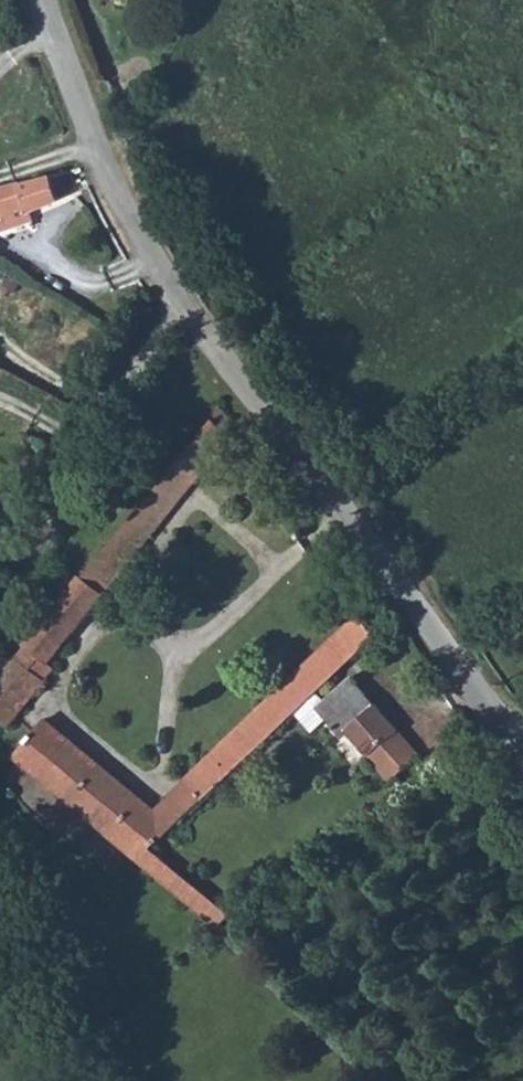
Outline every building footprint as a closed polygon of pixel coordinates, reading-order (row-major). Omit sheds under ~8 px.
[(14,212),(6,189),(0,190),(0,218),(14,212)] [(78,584),(73,581),(17,652),(20,656),(10,669),(7,665),(0,674),(0,727),(1,728),(32,689),(17,675),(40,648),(51,657),(223,437),(214,427),(221,419),(207,404),(195,416),(200,423),(78,584)] [(352,623),(183,778),(201,799),(295,711),(316,692),(370,641),(352,623)] [(472,626),(460,632),(467,642),(477,634),(472,626)] [(40,648),(17,675),(32,689),(56,663),(51,657),(40,648)] [(388,785),(418,759),(354,679),(325,703),(316,692),(295,711),(313,733),(328,721),(342,739),(348,735),(388,785)] [(152,808),(44,725),(24,747),(122,824),(151,848),(201,799),(183,778),(152,808)] [(122,824),(24,747),(13,758),(34,775),(30,780),(107,841),(111,837),(122,824)] [(34,775),(13,758),(10,763),(30,780),(34,775)] [(231,918),(151,848),(122,824),(111,837),(216,931),(231,918)]
